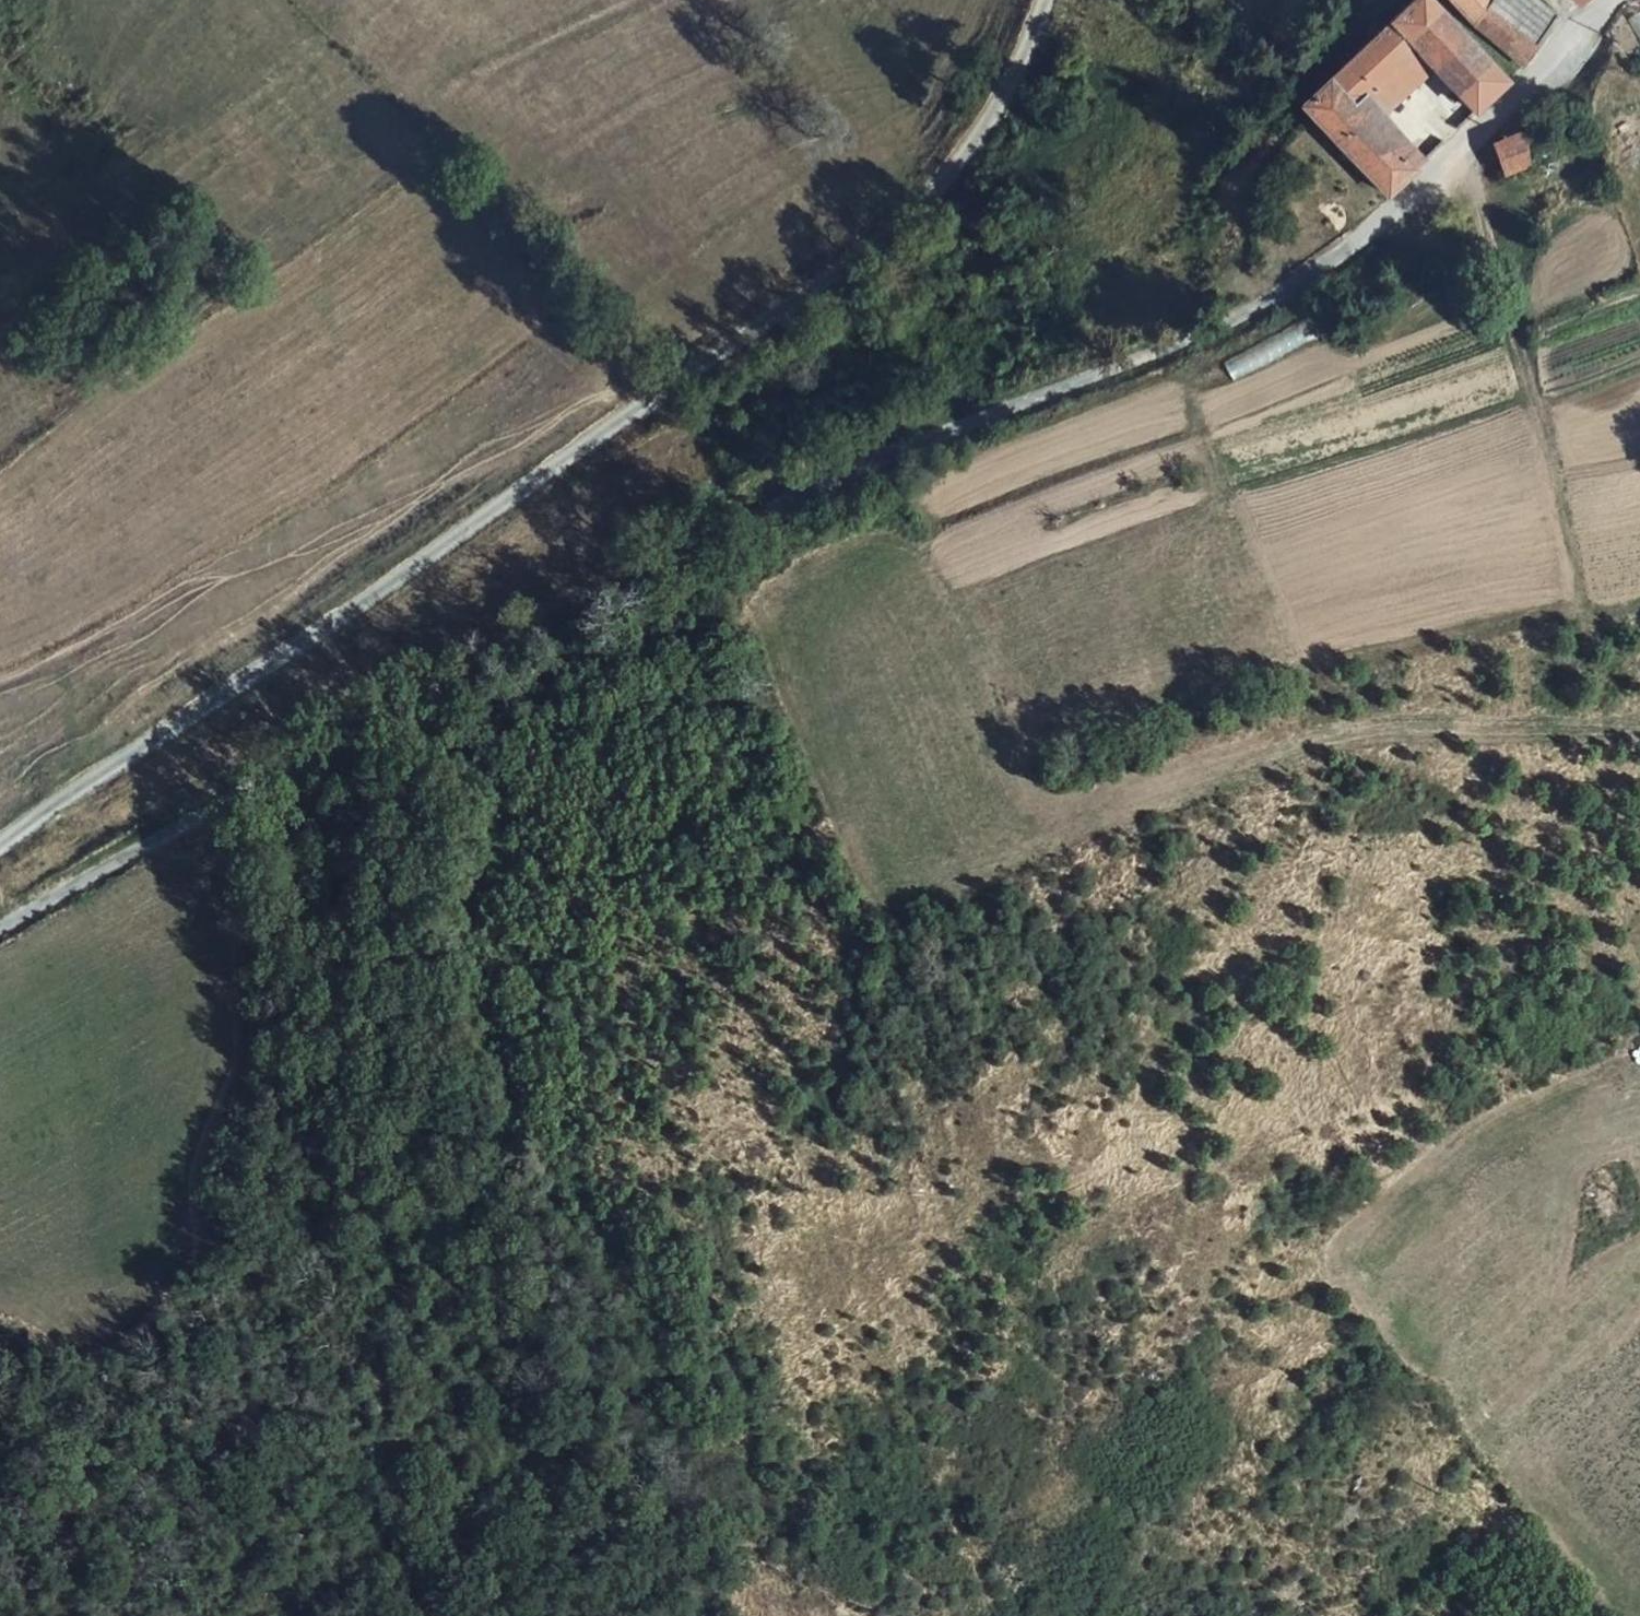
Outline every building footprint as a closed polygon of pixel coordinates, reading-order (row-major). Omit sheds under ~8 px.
[(1395,19),(1419,45),(1438,66),(1477,108),(1506,82),(1436,0),(1416,0),(1395,19)] [(1486,0),(1452,0),(1472,20),(1485,1),(1486,0)] [(1541,0),(1486,0),(1485,1),(1537,43),(1556,15),(1558,13),(1541,0)] [(1537,43),(1485,1),(1472,20),(1477,26),(1510,57),(1521,66),(1537,43)] [(1397,67),(1419,45),(1395,19),(1372,39),(1397,67)] [(1368,94),(1397,67),(1372,39),(1317,89),(1301,104),(1388,191),(1417,164),(1377,122),(1386,114),(1368,94)] [(1419,45),(1397,67),(1368,94),(1386,114),(1438,66),(1419,45)] [(1417,164),(1426,156),(1386,114),(1377,122),(1417,164)] [(1525,126),(1495,142),(1507,168),(1530,162),(1525,126)]
